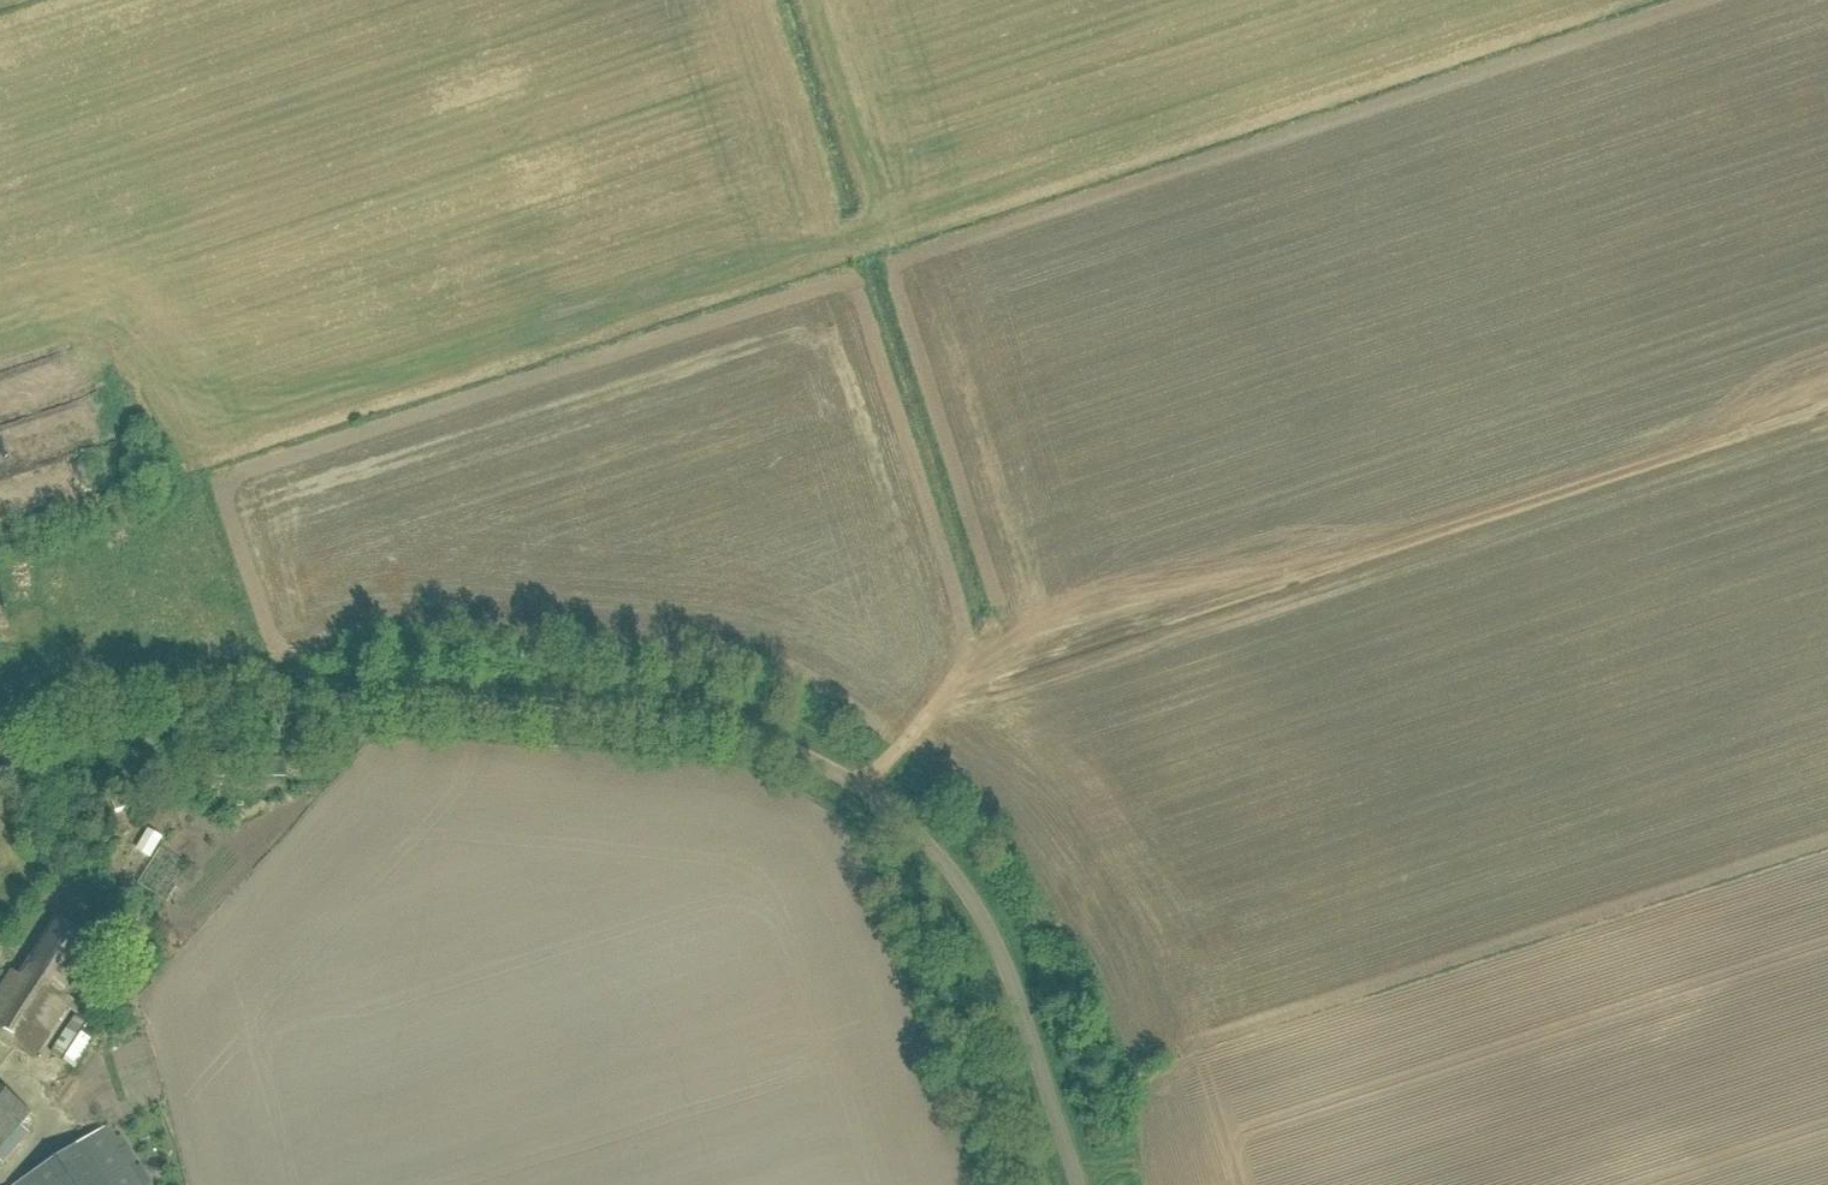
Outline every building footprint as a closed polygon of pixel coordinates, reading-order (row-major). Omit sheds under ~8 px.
[(57,925),(21,981),(13,976),(0,996),(0,1042),(34,1063),(68,1009),(77,1015),(53,1053),(76,1067),(105,1021),(67,997),(97,950),(57,925)] [(22,1126),(33,1115),(0,1086),(0,1152),(4,1147),(11,1153),(29,1132),(22,1126)] [(83,1147),(23,1184),(107,1184),(83,1147)]
